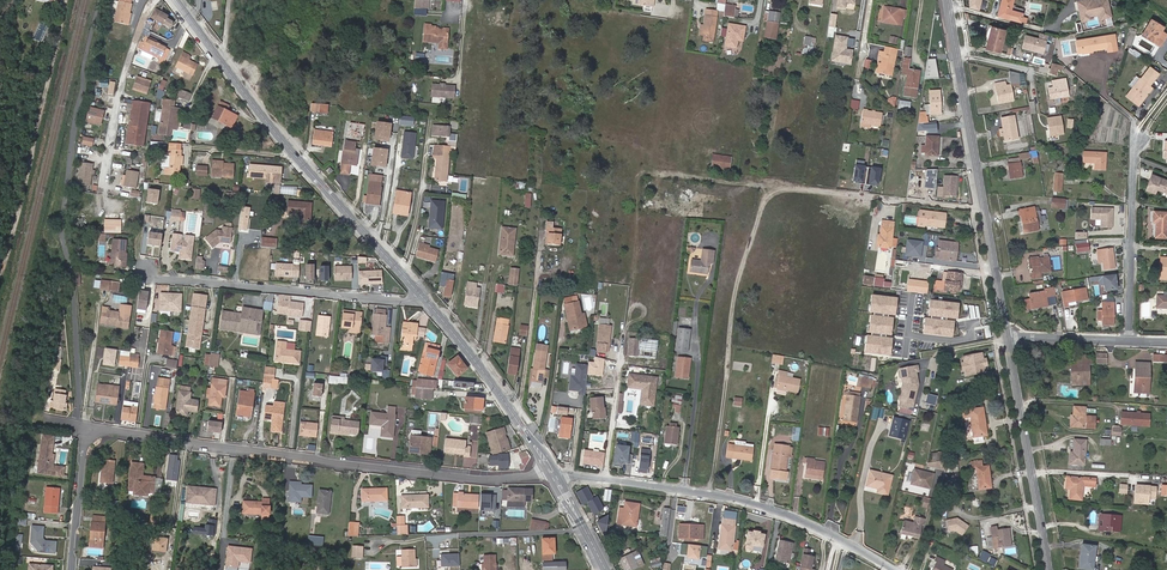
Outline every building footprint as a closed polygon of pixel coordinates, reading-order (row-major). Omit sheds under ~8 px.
[(130,13),(132,4),(131,3),(132,0),(120,0),(120,1),(116,22),(128,25),(130,13)] [(414,8),(422,9),(423,0),(415,0),(414,8)] [(969,2),(970,8),(978,10),(981,0),(970,0),(969,2)] [(1000,7),(1002,8),(1000,16),(1020,22),(1022,13),(1010,10),(1013,0),(1001,0),(1000,7)] [(1077,3),(1081,19),(1101,15),(1102,20),(1111,18),(1107,0),(1101,0),(1091,2),(1090,0),(1088,0),(1077,3)] [(725,4),(718,3),(716,11),(718,11),(721,11),(724,12),(725,4)] [(167,16),(155,8),(150,16),(163,24),(167,16)] [(725,8),(724,16),(734,17),(734,16),(738,16),(739,11),(735,10),(735,9),(725,8)] [(898,17),(899,10),(884,8),(882,22),(901,25),(903,17),(898,17)] [(718,11),(716,11),(707,9),(704,24),(701,24),(699,35),(704,36),(703,41),(713,42),(718,11)] [(909,11),(899,10),(898,17),(903,17),(908,18),(909,11)] [(769,12),(768,21),(778,23),(780,14),(769,12)] [(1101,15),(1081,19),(1082,24),(1090,22),(1089,19),(1100,17),(1100,20),(1102,20),(1101,15)] [(1142,33),(1160,44),(1163,40),(1164,38),(1164,37),(1164,36),(1164,35),(1164,34),(1163,33),(1163,32),(1162,32),(1162,31),(1164,27),(1151,19),(1142,33)] [(778,23),(768,21),(765,37),(776,39),(778,23)] [(148,35),(151,24),(145,23),(142,33),(148,35)] [(746,26),(728,23),(724,47),(736,49),(738,42),(743,43),(746,26)] [(435,29),(435,27),(430,26),(430,25),(425,25),(423,41),(441,43),(440,49),(448,50),(449,30),(435,29)] [(986,49),(1000,52),(1005,30),(991,26),(986,49)] [(1132,46),(1136,32),(1130,30),(1126,44),(1132,46)] [(1114,34),(1080,40),(1082,51),(1092,50),(1107,47),(1108,50),(1116,48),(1114,34)] [(846,50),(848,37),(836,35),(832,59),(850,62),(852,51),(846,50)] [(1048,40),(1026,35),(1023,50),(1044,55),(1048,40)] [(146,36),(143,43),(146,44),(148,40),(156,43),(157,41),(146,36)] [(803,53),(811,55),(813,39),(805,38),(803,53)] [(146,44),(143,43),(141,42),(138,47),(139,48),(143,50),(153,54),(161,58),(159,62),(163,64),(170,50),(156,43),(148,40),(146,44)] [(896,48),(885,46),(884,53),(895,55),(896,48)] [(1130,48),(1127,51),(1139,59),(1142,54),(1134,49),(1134,50),(1130,48)] [(434,49),(432,63),(451,64),(452,50),(434,49)] [(153,54),(143,50),(141,54),(151,59),(153,54)] [(882,58),(880,66),(879,72),(891,75),(895,55),(884,53),(880,52),(878,57),(882,58)] [(938,52),(929,52),(928,60),(937,61),(938,52)] [(198,64),(187,59),(181,56),(175,67),(193,76),(198,64)] [(870,69),(872,60),(865,59),(863,67),(870,69)] [(916,97),(920,72),(908,70),(910,61),(904,59),(902,73),(907,74),(904,96),(916,97)] [(1051,63),(1050,74),(1057,75),(1058,70),(1063,71),(1063,65),(1051,63)] [(1065,67),(1061,72),(1070,78),(1073,74),(1065,67)] [(1140,79),(1133,87),(1126,96),(1136,104),(1142,97),(1143,98),(1151,87),(1148,85),(1157,73),(1150,68),(1141,80),(1140,79)] [(1019,74),(1009,72),(1010,83),(1012,83),(1019,83),(1019,74)] [(1130,85),(1133,87),(1140,79),(1136,76),(1130,85)] [(151,82),(136,77),(132,89),(146,95),(151,82)] [(1055,98),(1060,97),(1068,96),(1066,79),(1053,81),(1054,88),(1049,88),(1050,99),(1055,98)] [(1007,93),(1006,86),(1005,82),(995,84),(999,103),(1013,100),(1012,94),(1010,94),(1009,93),(1007,93)] [(456,86),(433,84),(432,96),(455,98),(456,86)] [(183,91),(180,98),(189,101),(192,95),(183,91)] [(926,112),(926,114),(941,114),(940,91),(930,91),(930,105),(926,106),(926,112)] [(889,98),(886,102),(895,111),(897,98),(893,97),(889,98)] [(172,128),(173,119),(172,119),(172,116),(174,117),(175,107),(173,107),(174,101),(162,99),(161,104),(163,105),(162,110),(160,121),(158,134),(168,135),(169,128),(172,128)] [(149,103),(134,100),(127,144),(142,146),(145,129),(149,103)] [(859,101),(852,100),(850,108),(858,110),(859,101)] [(910,102),(899,101),(898,109),(909,110),(910,102)] [(213,118),(232,127),(237,116),(226,111),(229,105),(221,102),(213,118)] [(320,112),(321,104),(312,103),(311,110),(320,112)] [(321,104),(320,112),(328,113),(329,105),(321,104)] [(90,108),(87,122),(101,125),(104,111),(90,108)] [(871,124),(880,126),(882,113),(863,110),(860,126),(870,128),(871,124)] [(918,123),(928,122),(927,117),(926,114),(926,112),(920,112),(918,123)] [(1006,141),(1018,138),(1014,116),(1002,119),(1003,128),(1004,132),(1006,141)] [(1061,116),(1048,118),(1051,136),(1064,134),(1061,116)] [(389,141),(391,123),(377,122),(375,139),(389,141)] [(937,122),(928,122),(918,123),(917,133),(937,132),(937,122)] [(192,123),(184,123),(184,128),(191,129),(191,130),(194,131),(195,124),(191,124),(192,123)] [(436,125),(435,133),(450,134),(450,127),(436,125)] [(325,144),(325,146),(332,147),(333,132),(314,130),(313,144),(322,146),(322,144),(325,144)] [(413,155),(416,133),(405,132),(402,154),(413,155)] [(345,151),(345,155),(344,164),(345,164),(352,165),(357,166),(358,153),(354,153),(356,142),(354,142),(355,135),(348,134),(347,140),(345,140),(344,151),(345,151)] [(938,137),(926,136),(926,146),(922,146),(921,152),(925,153),(925,155),(937,155),(938,137)] [(84,137),(83,145),(92,146),(93,139),(84,137)] [(436,151),(435,157),(438,157),(436,180),(447,181),(449,153),(447,152),(447,146),(435,145),(434,151),(436,151)] [(386,166),(388,149),(374,147),(372,164),(386,166)] [(181,156),(181,151),(167,150),(166,156),(169,156),(168,167),(165,167),(164,174),(179,175),(180,165),(181,156)] [(1084,152),(1083,162),(1095,163),(1095,169),(1105,170),(1105,153),(1084,152)] [(730,169),(731,157),(713,155),(712,167),(730,169)] [(136,166),(137,158),(125,157),(124,165),(136,166)] [(1023,166),(1020,166),(1019,158),(1007,160),(1010,178),(1022,177),(1021,170),(1023,169),(1023,166)] [(213,161),(212,174),(223,175),(223,177),(233,177),(234,165),(223,164),(223,161),(213,161)] [(80,162),(78,185),(90,186),(92,164),(80,162)] [(280,183),(281,167),(251,165),(250,177),(267,178),(267,182),(280,183)] [(866,166),(856,165),(853,182),(864,183),(866,166)] [(487,178),(473,176),(473,180),(490,183),(492,167),(488,166),(487,178)] [(208,168),(198,167),(198,175),(207,176),(208,168)] [(881,168),(871,167),(868,184),(879,186),(881,168)] [(140,172),(128,170),(125,186),(137,188),(140,172)] [(937,170),(926,170),(923,187),(935,190),(937,170)] [(1053,191),(1061,192),(1063,174),(1055,173),(1053,191)] [(382,175),(371,174),(368,196),(364,196),(363,202),(367,202),(366,204),(379,206),(381,188),(380,188),(382,175)] [(958,176),(945,175),(944,195),(957,196),(958,176)] [(1152,175),(1146,190),(1155,194),(1157,189),(1166,193),(1166,180),(1152,175)] [(918,198),(920,182),(909,181),(908,197),(918,198)] [(191,198),(199,199),(200,189),(192,188),(191,198)] [(156,204),(158,190),(148,189),(146,203),(156,204)] [(686,206),(688,190),(674,189),(673,205),(686,206)] [(411,193),(397,191),(394,213),(407,215),(411,193)] [(1064,208),(1064,200),(1053,199),(1052,207),(1062,208),(1064,208)] [(289,201),(288,212),(300,213),(299,220),(310,221),(311,203),(289,201)] [(691,211),(699,212),(700,204),(692,203),(691,211)] [(248,230),(251,207),(241,206),(238,229),(248,230)] [(1038,227),(1041,226),(1037,207),(1021,210),(1025,232),(1038,230),(1038,227)] [(1112,208),(1092,208),(1091,219),(1101,219),(1101,227),(1112,227),(1112,208)] [(181,212),(171,211),(170,220),(180,221),(181,212)] [(924,226),(924,224),(944,227),(945,214),(920,211),(918,226),(924,226)] [(1166,238),(1166,237),(1166,212),(1154,211),(1153,222),(1156,222),(1156,237),(1166,238)] [(434,227),(442,228),(444,213),(436,212),(434,227)] [(85,220),(77,219),(76,228),(85,229),(85,220)] [(122,219),(104,219),(104,233),(122,233),(122,219)] [(883,220),(880,234),(880,239),(877,238),(876,246),(890,248),(890,246),(895,247),(897,239),(892,238),(894,222),(883,220)] [(216,230),(206,239),(214,248),(221,242),(232,243),(234,228),(232,227),(227,227),(226,227),(224,226),(223,231),(216,230)] [(508,254),(509,227),(503,226),(500,253),(508,254)] [(517,228),(509,227),(508,254),(513,255),(517,228)] [(549,233),(548,244),(560,245),(562,229),(552,228),(547,227),(547,233),(548,233),(549,233)] [(147,245),(161,246),(162,234),(149,233),(147,245)] [(174,233),(173,240),(172,251),(181,253),(180,258),(191,259),(193,242),(194,236),(174,233)] [(276,239),(262,238),(261,247),(276,248),(276,239)] [(126,240),(113,240),(111,260),(115,261),(114,266),(126,267),(126,261),(125,261),(126,240)] [(923,241),(907,240),(905,256),(921,258),(923,241)] [(954,251),(956,252),(957,243),(939,241),(938,248),(936,248),(935,255),(940,255),(939,259),(953,260),(954,251)] [(424,246),(424,244),(420,243),(416,256),(435,262),(439,251),(429,248),(424,246)] [(1088,244),(1076,245),(1077,252),(1089,251),(1088,244)] [(1112,248),(1101,250),(1103,262),(1104,270),(1114,268),(1112,248)] [(714,251),(702,249),(701,261),(692,260),(690,271),(707,273),(708,263),(712,263),(714,251)] [(1043,257),(1029,259),(1029,266),(1031,266),(1032,273),(1031,273),(1032,278),(1042,277),(1041,272),(1050,271),(1048,254),(1043,254),(1043,257)] [(292,277),(293,264),(276,263),(275,276),(292,277)] [(329,281),(329,267),(321,267),(321,281),(329,281)] [(353,267),(335,267),(335,280),(353,281),(353,267)] [(520,270),(511,269),(509,285),(518,286),(520,270)] [(378,271),(360,272),(360,285),(383,284),(383,274),(378,274),(378,271)] [(947,273),(944,273),(943,281),(937,281),(936,285),(934,285),(934,288),(957,291),(958,288),(959,288),(961,274),(947,272),(947,273)] [(873,276),(863,275),(862,282),(872,283),(873,276)] [(1108,283),(1107,275),(1097,277),(1097,284),(1108,283)] [(874,276),(873,284),(883,285),(884,278),(874,276)] [(928,282),(908,279),(907,292),(927,294),(928,282)] [(109,290),(110,281),(102,280),(100,289),(109,290)] [(453,281),(447,280),(444,296),(451,297),(453,281)] [(477,283),(469,282),(465,305),(477,306),(479,289),(476,288),(477,283)] [(504,284),(496,283),(495,291),(503,292),(504,284)] [(1108,283),(1097,284),(1098,291),(1109,289),(1108,283)] [(1023,300),(1025,310),(1032,308),(1048,305),(1046,297),(1055,295),(1054,288),(1045,289),(1045,291),(1030,294),(1031,299),(1023,300)] [(1086,288),(1066,291),(1068,305),(1075,304),(1075,301),(1087,299),(1086,288)] [(148,293),(139,291),(136,309),(146,310),(148,293)] [(171,293),(161,292),(159,310),(170,311),(171,293)] [(182,294),(171,293),(170,311),(180,312),(182,294)] [(208,295),(193,293),(186,347),(201,349),(208,295)] [(112,302),(127,304),(128,296),(113,294),(112,302)] [(897,298),(871,295),(870,311),(896,314),(897,298)] [(1164,296),(1157,296),(1156,308),(1166,308),(1166,297),(1164,296)] [(289,302),(279,301),(278,311),(288,312),(289,302)] [(583,317),(582,314),(580,301),(565,304),(568,319),(571,319),(573,329),(587,326),(585,317),(583,317)] [(959,304),(930,301),(928,316),(958,319),(959,304)] [(303,304),(289,302),(288,312),(288,316),(301,317),(303,304)] [(1103,303),(1103,310),(1103,319),(1103,325),(1113,325),(1113,307),(1110,307),(1110,303),(1103,303)] [(101,323),(106,324),(106,322),(117,324),(117,325),(117,327),(127,328),(130,306),(123,305),(121,316),(118,315),(119,312),(107,311),(108,308),(103,307),(101,323)] [(242,329),(245,308),(243,308),(242,314),(242,316),(240,316),(240,314),(223,311),(220,329),(237,332),(238,328),(242,329)] [(262,310),(245,308),(242,329),(255,331),(256,321),(261,322),(262,310)] [(362,315),(344,313),(342,327),(350,328),(360,329),(362,315)] [(375,335),(384,336),(385,336),(384,340),(389,341),(391,328),(386,328),(387,315),(386,315),(375,314),(374,313),(371,335),(375,335)] [(893,318),(870,315),(868,332),(891,335),(893,318)] [(330,318),(318,316),(316,336),(328,337),(330,318)] [(497,318),(493,342),(505,343),(507,327),(508,320),(497,318)] [(954,321),(925,318),(923,334),(952,337),(954,321)] [(310,332),(312,321),(300,320),(299,330),(310,332)] [(242,329),(242,332),(259,334),(261,322),(256,321),(255,331),(242,329)] [(408,329),(403,329),(402,336),(405,336),(404,346),(412,348),(414,336),(424,338),(426,329),(418,328),(418,324),(409,323),(408,329)] [(612,325),(600,324),(598,343),(597,350),(606,351),(607,344),(610,344),(612,325)] [(528,327),(520,326),(519,335),(527,336),(528,327)] [(690,330),(679,328),(676,350),(687,352),(690,330)] [(171,355),(173,347),(171,346),(173,333),(161,331),(158,353),(171,355)] [(892,339),(866,337),(864,353),(890,356),(892,339)] [(638,356),(640,339),(630,338),(628,355),(638,356)] [(278,341),(276,361),(299,364),(300,352),(285,350),(286,342),(278,341)] [(117,349),(105,348),(102,365),(115,367),(117,349)] [(440,351),(428,348),(427,348),(421,373),(433,376),(440,351)] [(518,349),(509,348),(507,370),(506,373),(515,374),(518,349)] [(532,382),(541,383),(542,371),(545,371),(546,358),(547,351),(536,350),(532,382)] [(139,354),(121,352),(120,365),(137,367),(139,354)] [(211,353),(209,366),(218,367),(219,355),(211,353)] [(982,353),(963,356),(964,363),(965,370),(966,375),(985,372),(984,367),(983,359),(982,353)] [(784,356),(773,355),(771,362),(783,364),(784,356)] [(605,359),(594,356),(594,362),(588,361),(588,365),(587,375),(603,377),(605,359)] [(458,357),(448,364),(458,377),(467,369),(458,357)] [(690,358),(678,357),(676,376),(688,377),(690,358)] [(1081,385),(1080,381),(1080,379),(1089,379),(1088,358),(1079,358),(1079,364),(1076,364),(1073,364),(1074,373),(1072,373),(1072,385),(1081,385)] [(62,361),(55,359),(53,368),(61,370),(62,361)] [(169,360),(168,367),(177,369),(178,361),(169,360)] [(382,373),(384,361),(372,360),(371,372),(382,373)] [(919,367),(918,362),(900,365),(899,368),(899,373),(902,374),(905,374),(907,375),(907,378),(907,381),(906,382),(905,386),(905,387),(903,397),(901,398),(900,401),(901,404),(908,405),(909,403),(914,404),(919,381),(919,367)] [(588,365),(577,364),(575,376),(570,376),(569,390),(578,391),(578,395),(584,396),(587,375),(588,365)] [(1137,379),(1137,392),(1148,392),(1149,364),(1136,364),(1136,379),(1137,379)] [(778,375),(776,387),(797,392),(799,380),(785,377),(786,372),(779,371),(778,375)] [(642,389),(640,404),(653,405),(657,378),(629,374),(627,387),(642,389)] [(870,387),(872,380),(859,377),(857,386),(870,388),(870,387)] [(158,378),(154,403),(157,403),(157,408),(165,410),(170,380),(158,378)] [(273,379),(263,378),(262,390),(264,391),(264,389),(270,389),(270,388),(277,389),(279,380),(273,379)] [(213,379),(211,389),(210,398),(209,405),(220,406),(222,397),(224,397),(226,386),(224,385),(225,380),(213,379)] [(432,389),(437,389),(437,388),(437,385),(437,382),(437,381),(417,379),(417,381),(413,381),(412,387),(417,387),(432,389)] [(98,384),(95,401),(116,404),(118,391),(102,389),(103,385),(98,384)] [(321,398),(323,385),(314,384),(312,397),(321,398)] [(417,387),(416,394),(416,398),(432,399),(432,389),(417,387)] [(65,409),(66,405),(65,404),(65,402),(66,396),(65,396),(65,392),(56,390),(54,402),(56,403),(55,409),(64,410),(65,409)] [(176,414),(182,415),(182,410),(188,411),(196,412),(198,401),(189,400),(190,393),(179,391),(176,414)] [(237,415),(247,416),(249,406),(252,407),(254,393),(248,392),(241,391),(237,415)] [(843,420),(852,421),(853,415),(857,416),(860,393),(846,391),(844,392),(844,394),(847,394),(843,420)] [(925,403),(935,405),(938,396),(928,394),(925,403)] [(672,398),(671,406),(676,407),(675,412),(680,413),(682,397),(676,396),(675,399),(672,398)] [(606,418),(604,408),(603,408),(602,397),(591,398),(592,408),(595,408),(595,413),(593,414),(593,419),(606,418)] [(465,409),(482,410),(483,399),(465,398),(465,409)] [(266,405),(264,419),(275,420),(273,431),(281,432),(284,403),(274,401),(273,406),(266,405)] [(120,419),(136,422),(138,408),(122,406),(120,419)] [(387,414),(372,413),(370,424),(382,426),(381,436),(393,438),(396,408),(388,407),(387,414)] [(569,408),(557,407),(556,414),(568,415),(569,408)] [(1073,420),(1071,420),(1070,427),(1084,428),(1085,416),(1085,408),(1074,407),(1073,415),(1073,420)] [(967,410),(968,416),(970,416),(973,436),(987,434),(983,408),(967,410)] [(1149,426),(1149,414),(1121,412),(1121,424),(1149,426)] [(1085,416),(1084,428),(1095,429),(1096,417),(1085,416)] [(904,439),(909,421),(894,417),(889,435),(904,439)] [(560,437),(569,438),(571,419),(562,418),(560,437)] [(332,419),(331,431),(349,433),(358,434),(359,422),(344,421),(332,419)] [(220,433),(222,423),(217,422),(208,421),(207,431),(220,433)] [(318,423),(300,421),(299,435),(316,437),(318,423)] [(670,427),(667,426),(665,443),(664,446),(666,448),(669,448),(670,447),(671,444),(676,445),(679,428),(676,427),(676,424),(670,423),(670,427)] [(1112,426),(1112,436),(1121,437),(1122,427),(1112,426)] [(504,440),(506,439),(503,428),(487,433),(493,454),(506,450),(504,440)] [(829,428),(819,428),(818,435),(828,436),(829,428)] [(418,450),(429,452),(431,437),(421,436),(421,431),(412,430),(412,435),(411,435),(409,452),(418,453),(418,450)] [(53,467),(54,455),(52,455),(55,437),(43,435),(38,473),(62,476),(63,469),(53,467)] [(444,453),(455,454),(455,452),(458,453),(458,454),(465,455),(464,457),(469,457),(470,447),(466,447),(466,441),(445,439),(444,453)] [(1085,465),(1086,440),(1074,440),(1073,452),(1070,452),(1069,464),(1085,465)] [(788,473),(785,472),(789,445),(775,443),(774,453),(771,470),(770,478),(786,480),(788,473)] [(727,456),(733,457),(733,455),(743,457),(743,459),(751,460),(753,448),(729,444),(727,456)] [(632,464),(633,455),(628,455),(629,447),(616,446),(614,465),(621,466),(621,461),(627,462),(627,463),(632,464)] [(605,452),(585,450),(583,463),(599,465),(599,464),(604,464),(605,452)] [(928,452),(927,469),(944,470),(945,453),(928,452)] [(647,472),(650,454),(640,453),(639,468),(643,468),(642,472),(647,472)] [(519,465),(520,470),(524,470),(531,457),(529,454),(526,456),(527,458),(523,465),(522,464),(519,465)] [(177,482),(181,457),(170,456),(167,480),(177,482)] [(805,475),(823,477),(825,461),(815,460),(815,459),(805,458),(804,462),(807,463),(805,475)] [(100,482),(112,483),(114,461),(103,460),(100,482)] [(981,460),(972,461),(973,468),(976,467),(980,489),(991,488),(988,466),(982,466),(981,460)] [(133,489),(133,492),(134,494),(138,494),(140,493),(147,493),(147,491),(153,492),(154,479),(146,478),(146,480),(142,480),(142,477),(143,468),(140,468),(140,465),(131,464),(129,489),(133,489)] [(936,473),(914,468),(911,484),(932,489),(936,473)] [(878,488),(877,491),(887,494),(892,475),(870,469),(866,485),(878,488)] [(1083,478),(1067,476),(1066,489),(1070,489),(1069,499),(1081,500),(1083,483),(1095,485),(1095,478),(1084,477),(1083,478)] [(310,497),(311,485),(295,484),(295,482),(289,481),(288,501),(300,501),(300,496),(310,497)] [(1126,494),(1127,485),(1120,484),(1119,493),(1126,494)] [(1155,486),(1136,485),(1135,502),(1140,502),(1140,496),(1154,497),(1155,486)] [(187,486),(186,503),(215,506),(216,489),(187,486)] [(44,512),(57,513),(59,488),(47,487),(44,512)] [(589,492),(588,490),(586,487),(577,493),(583,504),(588,502),(596,517),(605,512),(593,489),(589,492)] [(918,494),(929,496),(930,489),(919,487),(918,494)] [(362,489),(363,501),(387,500),(386,488),(362,489)] [(508,491),(502,490),(501,500),(507,500),(525,501),(532,502),(533,490),(519,489),(519,491),(508,491)] [(610,502),(611,490),(605,489),(605,490),(604,490),(603,492),(604,493),(603,501),(610,502)] [(330,492),(320,491),(318,512),(328,513),(330,492)] [(458,493),(458,506),(458,507),(478,508),(479,495),(463,494),(463,493),(458,493)] [(494,512),(495,498),(490,498),(490,496),(490,495),(481,494),(480,511),(494,512)] [(402,496),(402,508),(428,507),(427,495),(402,496)] [(243,502),(243,514),(261,515),(261,520),(269,520),(269,499),(263,498),(263,502),(243,502)] [(625,502),(624,509),(623,514),(619,513),(617,524),(636,526),(639,504),(625,502)] [(667,536),(671,508),(664,508),(660,536),(667,536)] [(1106,531),(1119,532),(1120,516),(1104,515),(1102,525),(1106,526),(1106,531)] [(92,542),(103,543),(106,517),(93,516),(93,522),(91,522),(91,529),(93,529),(92,542)] [(604,536),(607,516),(597,522),(604,536)] [(905,520),(904,521),(900,533),(908,535),(908,533),(913,534),(912,536),(919,538),(922,524),(924,525),(925,519),(915,516),(913,522),(905,520)] [(721,525),(736,527),(737,520),(722,518),(721,525)] [(531,519),(530,530),(545,530),(546,521),(531,519)] [(957,519),(946,521),(948,532),(954,531),(962,536),(968,527),(957,519)] [(55,553),(56,541),(45,540),(42,535),(44,534),(44,526),(32,525),(31,541),(39,551),(55,553)] [(404,525),(397,525),(397,535),(408,534),(407,525),(404,525)] [(699,540),(699,526),(679,525),(679,539),(699,540)] [(719,549),(732,550),(733,543),(736,527),(721,525),(719,549)] [(997,537),(999,547),(1011,545),(1008,529),(997,531),(995,526),(991,527),(992,538),(997,537)] [(103,548),(103,543),(92,542),(93,529),(91,529),(89,547),(103,548)] [(759,534),(753,533),(748,532),(748,534),(746,535),(745,538),(747,539),(746,544),(762,547),(764,536),(759,534)] [(168,538),(153,536),(152,551),(167,552),(168,538)] [(323,537),(315,536),(315,545),(323,546),(323,537)] [(543,560),(552,559),(552,553),(555,553),(554,538),(542,538),(543,560)] [(793,543),(779,540),(775,562),(789,564),(793,543)] [(1092,569),(1094,547),(1082,545),(1079,569),(1092,569)] [(248,562),(249,549),(226,546),(224,566),(236,567),(236,561),(248,562)] [(352,557),(363,558),(363,547),(352,546),(352,557)] [(803,549),(799,567),(799,569),(813,569),(809,569),(811,557),(807,556),(808,550),(803,549)] [(415,567),(415,559),(414,550),(402,550),(403,557),(403,567),(415,567)] [(643,565),(637,551),(619,559),(625,569),(631,569),(643,565)] [(983,551),(979,558),(986,561),(990,554),(983,551)] [(484,569),(495,569),(495,555),(484,556),(484,565),(484,569)] [(944,565),(945,561),(937,557),(934,561),(936,562),(932,569),(953,569),(944,565)] [(652,568),(662,565),(660,558),(650,560),(652,568)] [(32,561),(32,569),(36,569),(53,569),(53,563),(32,561)]
